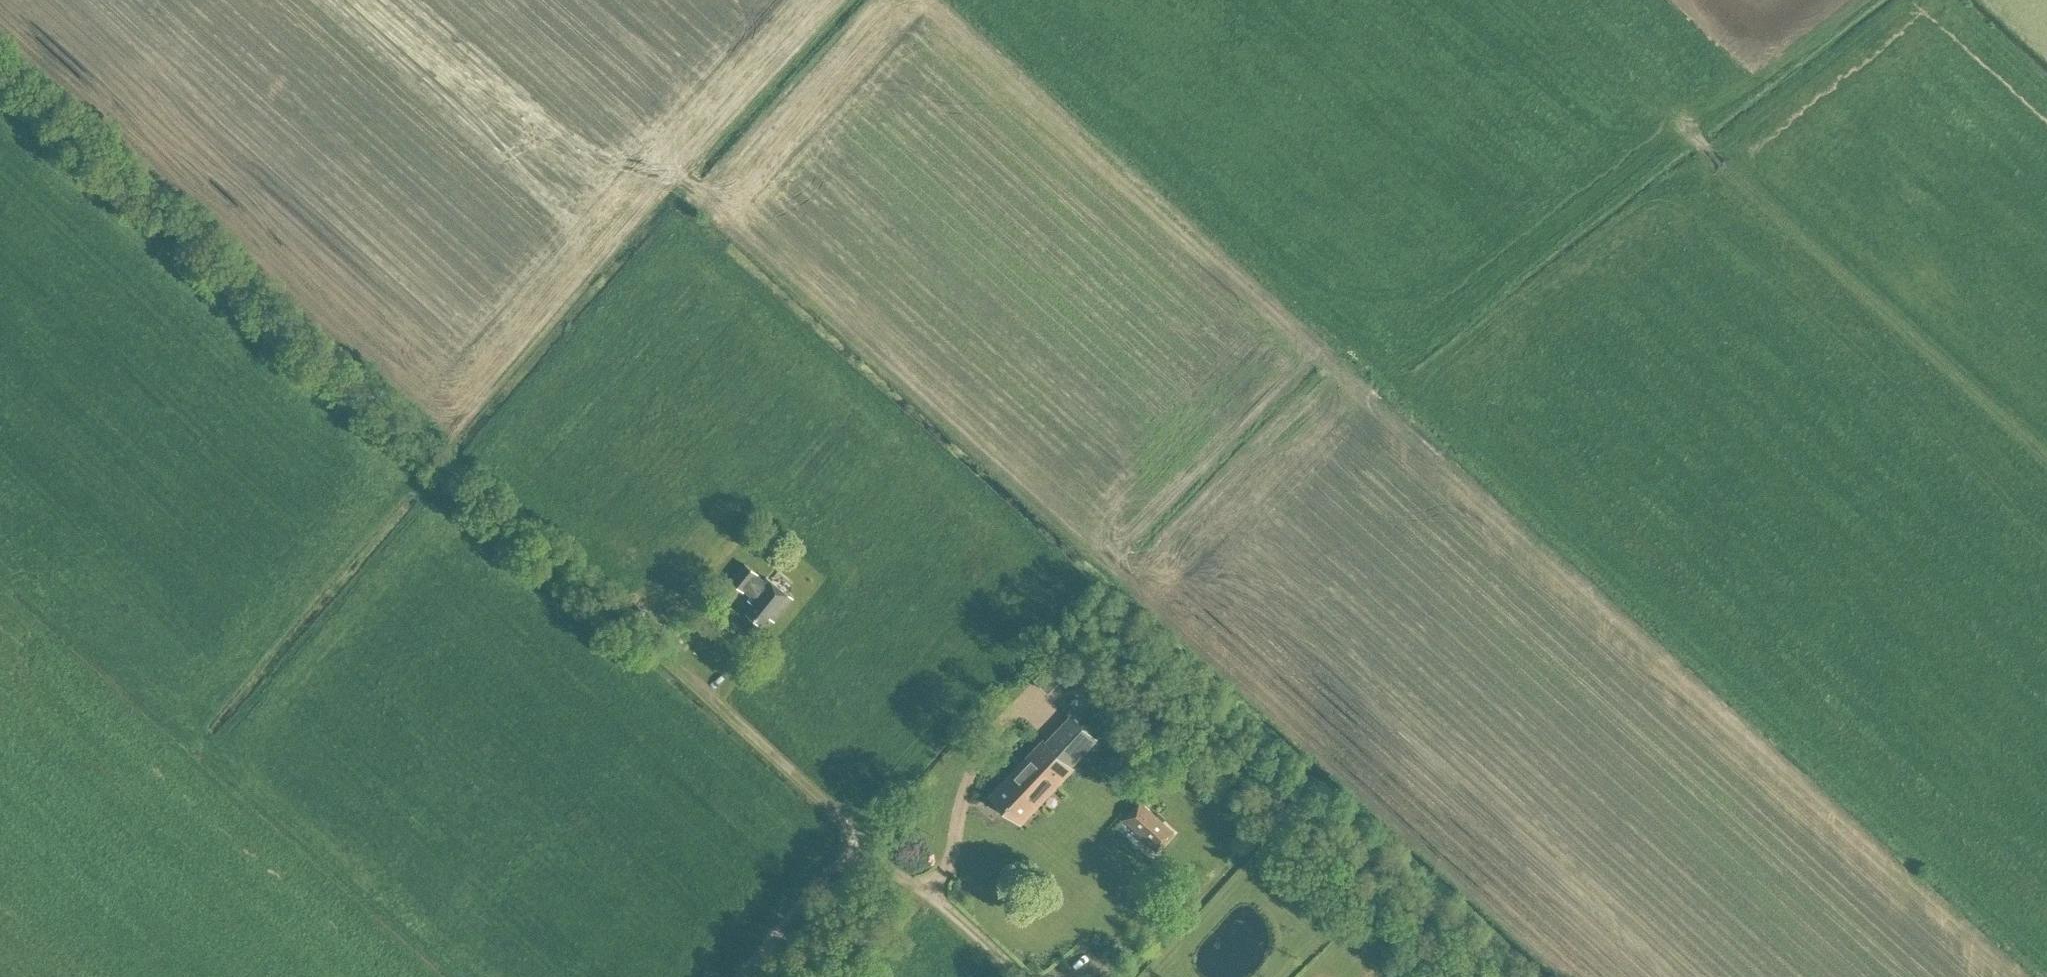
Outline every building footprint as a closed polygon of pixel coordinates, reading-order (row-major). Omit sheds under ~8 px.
[(764,579),(744,562),(730,579),(751,595),(747,600),(752,604),(745,613),(761,626),(768,617),(774,621),(792,598),(766,576),(764,579)] [(1092,740),(1069,719),(1043,747),(1041,745),(993,796),(1018,820),(1066,769),(1065,768),(1092,740)] [(1157,851),(1174,833),(1140,801),(1122,820),(1157,851)]
